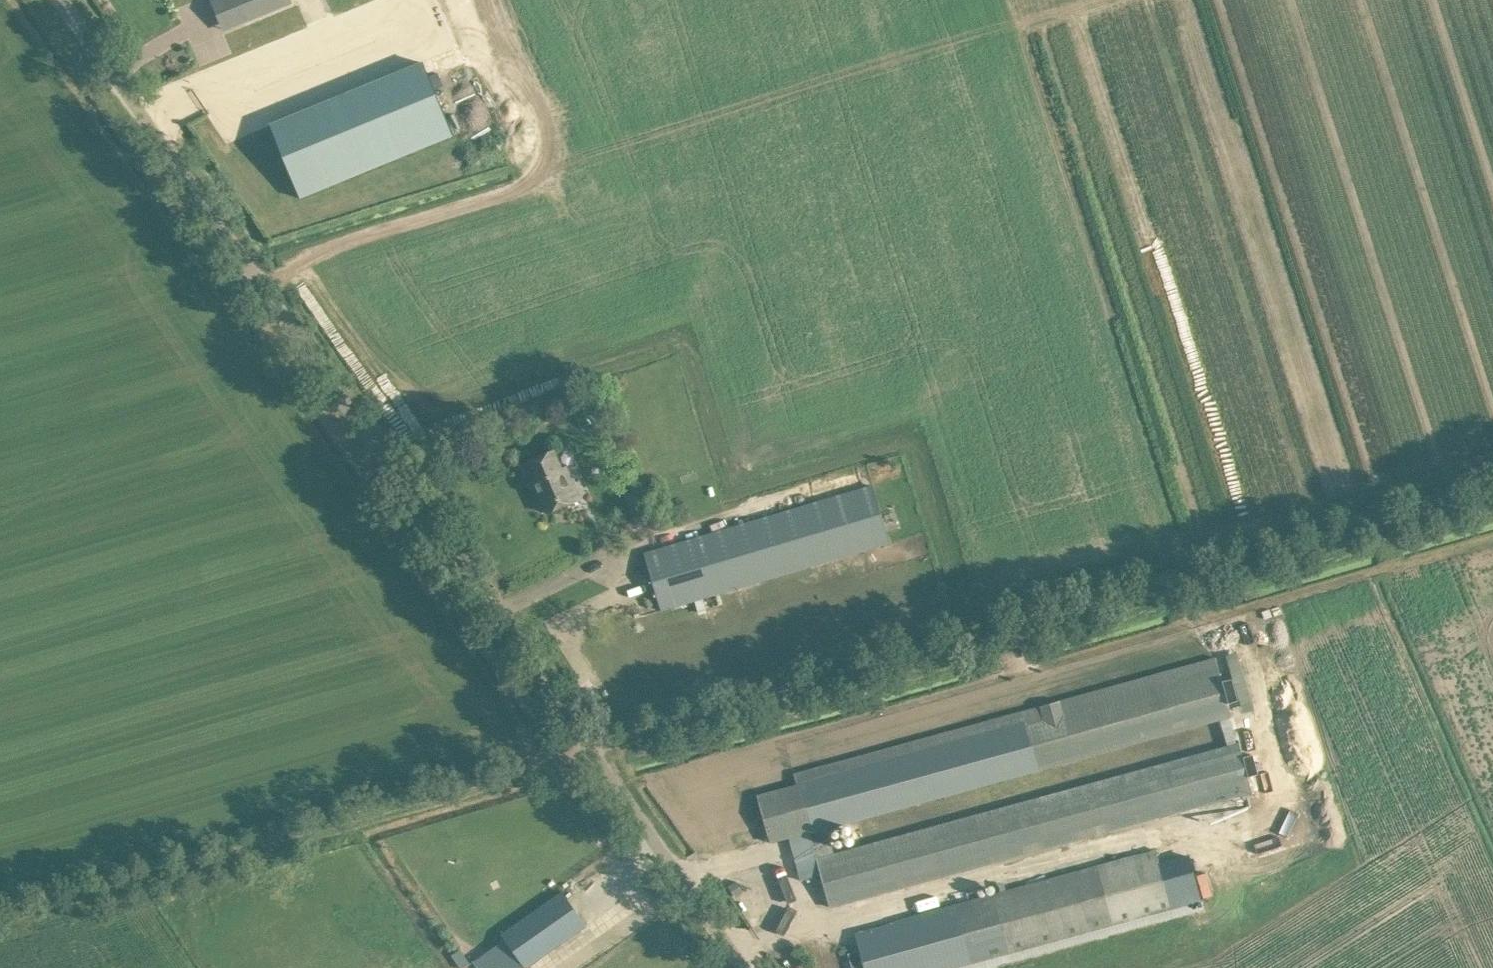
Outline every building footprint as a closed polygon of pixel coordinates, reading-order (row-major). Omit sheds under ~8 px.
[(247,19),(292,2),(291,0),(240,0),(247,19)] [(424,62),(271,125),(301,198),(454,135),(424,62)] [(541,457),(522,464),(530,485),(535,483),(540,494),(548,513),(566,505),(581,499),(574,481),(569,483),(562,466),(555,450),(541,457)] [(644,553),(661,609),(890,541),(873,485),(644,553)] [(778,790),(758,795),(771,842),(790,837),(801,880),(821,875),(830,906),(849,901),(1059,843),(1252,790),(1240,742),(1046,796),(834,854),(827,827),(1038,769),(1233,718),(1217,658),(1023,713),(794,773),(797,784),(778,790)] [(1296,829),(1295,803),(1285,804),(1286,829),(1296,829)] [(1104,926),(1172,908),(1156,849),(1088,869),(855,933),(865,967),(952,967),(1104,926)] [(526,967),(586,925),(562,891),(502,934),(526,967)]
